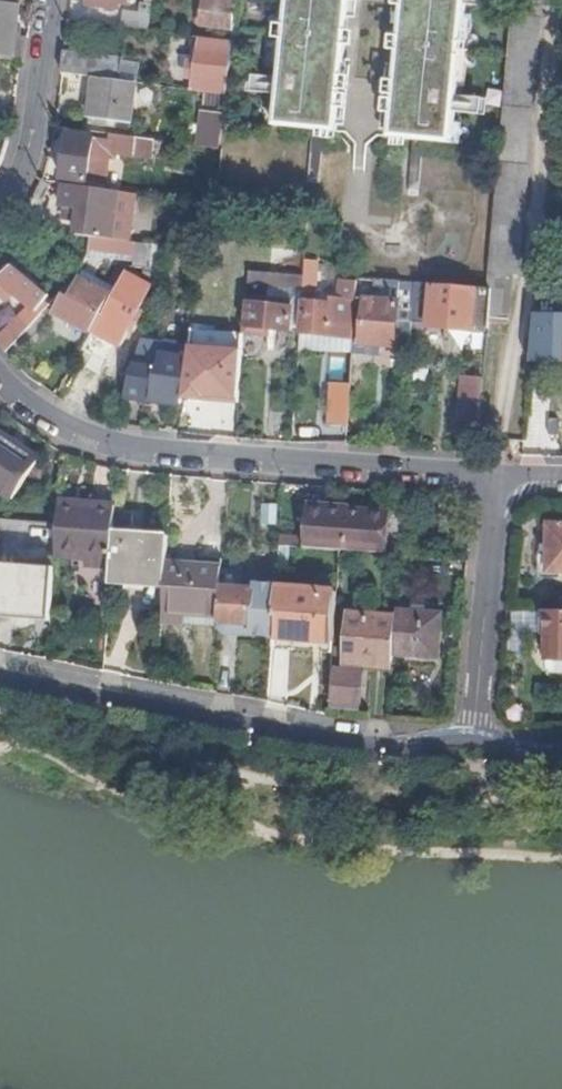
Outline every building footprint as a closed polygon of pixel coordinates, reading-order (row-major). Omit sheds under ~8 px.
[(88,7),(120,12),(121,6),(134,6),(135,0),(89,0),(88,7)] [(238,0),(237,0),(231,0),(230,5),(226,5),(226,4),(206,2),(203,30),(223,32),(223,31),(234,32),(238,0)] [(273,117),(319,122),(329,20),(347,22),(349,0),(285,0),(273,117)] [(387,129),(390,129),(451,136),(465,0),(401,0),(387,129)] [(25,65),(28,42),(18,41),(22,9),(18,8),(0,5),(0,62),(25,65)] [(124,17),(122,31),(148,34),(152,8),(141,7),(140,18),(124,17)] [(337,124),(347,22),(329,20),(319,122),(337,124)] [(201,41),(193,40),(189,66),(198,67),(201,41)] [(198,67),(189,66),(187,83),(196,84),(194,96),(227,101),(233,46),(201,41),(198,67)] [(65,53),(61,77),(94,81),(120,85),(123,62),(65,53)] [(140,64),(123,62),(120,85),(135,88),(136,88),(140,64)] [(120,85),(94,81),(88,124),(129,130),(135,88),(120,85)] [(202,116),(197,150),(218,153),(223,120),(202,116)] [(154,144),(110,138),(110,144),(69,137),(62,182),(87,186),(86,190),(103,193),(108,157),(152,163),(154,144)] [(87,186),(62,182),(62,187),(86,190),(87,186)] [(62,187),(60,187),(56,209),(76,212),(72,237),(93,240),(129,245),(136,198),(103,193),(86,190),(62,187)] [(29,245),(88,253),(90,241),(30,233),(29,245)] [(129,245),(93,240),(90,259),(137,265),(137,272),(144,272),(161,272),(167,250),(129,245)] [(303,292),(299,339),(355,344),(360,284),(342,282),(340,302),(331,301),(331,308),(314,307),(315,293),(317,293),(320,267),(305,265),(304,279),(303,292)] [(39,318),(41,314),(50,301),(13,271),(0,284),(0,286),(23,305),(39,318)] [(247,288),(303,292),(304,279),(248,275),(247,288)] [(137,315),(154,284),(125,278),(99,327),(129,344),(142,317),(137,315)] [(52,321),(90,337),(110,300),(77,285),(67,303),(62,301),(52,321)] [(412,326),(415,288),(397,286),(396,308),(381,306),(372,306),(361,305),(358,346),(394,349),(394,346),(411,347),(412,326)] [(490,294),(487,294),(415,288),(412,326),(487,332),(490,294)] [(532,330),(561,331),(561,296),(541,295),(535,295),(532,330)] [(373,297),(372,306),(381,306),(381,298),(373,297)] [(246,300),(243,341),(268,343),(268,337),(289,339),(292,304),(246,300)] [(39,318),(23,305),(0,330),(0,344),(9,357),(39,318)] [(123,401),(181,409),(189,353),(164,350),(164,351),(139,348),(123,401)] [(482,431),(486,377),(460,376),(457,430),(482,431)] [(329,430),(348,432),(351,390),(333,389),(329,430)] [(18,497),(39,466),(0,438),(0,493),(14,502),(18,497)] [(56,527),(53,561),(82,563),(82,571),(110,573),(113,537),(115,511),(84,508),(84,515),(58,513),(56,527)] [(304,550),(388,556),(391,518),(341,513),(341,517),(324,515),(325,512),(307,510),(304,550)] [(46,623),(53,561),(56,527),(16,524),(0,522),(0,620),(46,623)] [(548,528),(548,576),(561,576),(561,529),(548,528)] [(110,573),(110,582),(164,587),(166,568),(167,541),(113,537),(110,573)] [(164,587),(162,627),(184,628),(184,626),(217,628),(220,590),(221,573),(166,568),(164,587)] [(220,590),(217,628),(253,630),(256,593),(220,590)] [(275,591),(270,654),(332,659),(337,596),(275,591)] [(396,622),(393,658),(438,662),(442,618),(397,614),(396,622)] [(549,615),(548,662),(561,663),(561,615),(549,615)] [(353,663),(393,666),(393,658),(396,622),(349,619),(344,672),(336,672),(333,707),(355,709),(359,674),(352,673),(353,663)] [(548,662),(548,672),(552,677),(561,677),(561,663),(548,662)]
